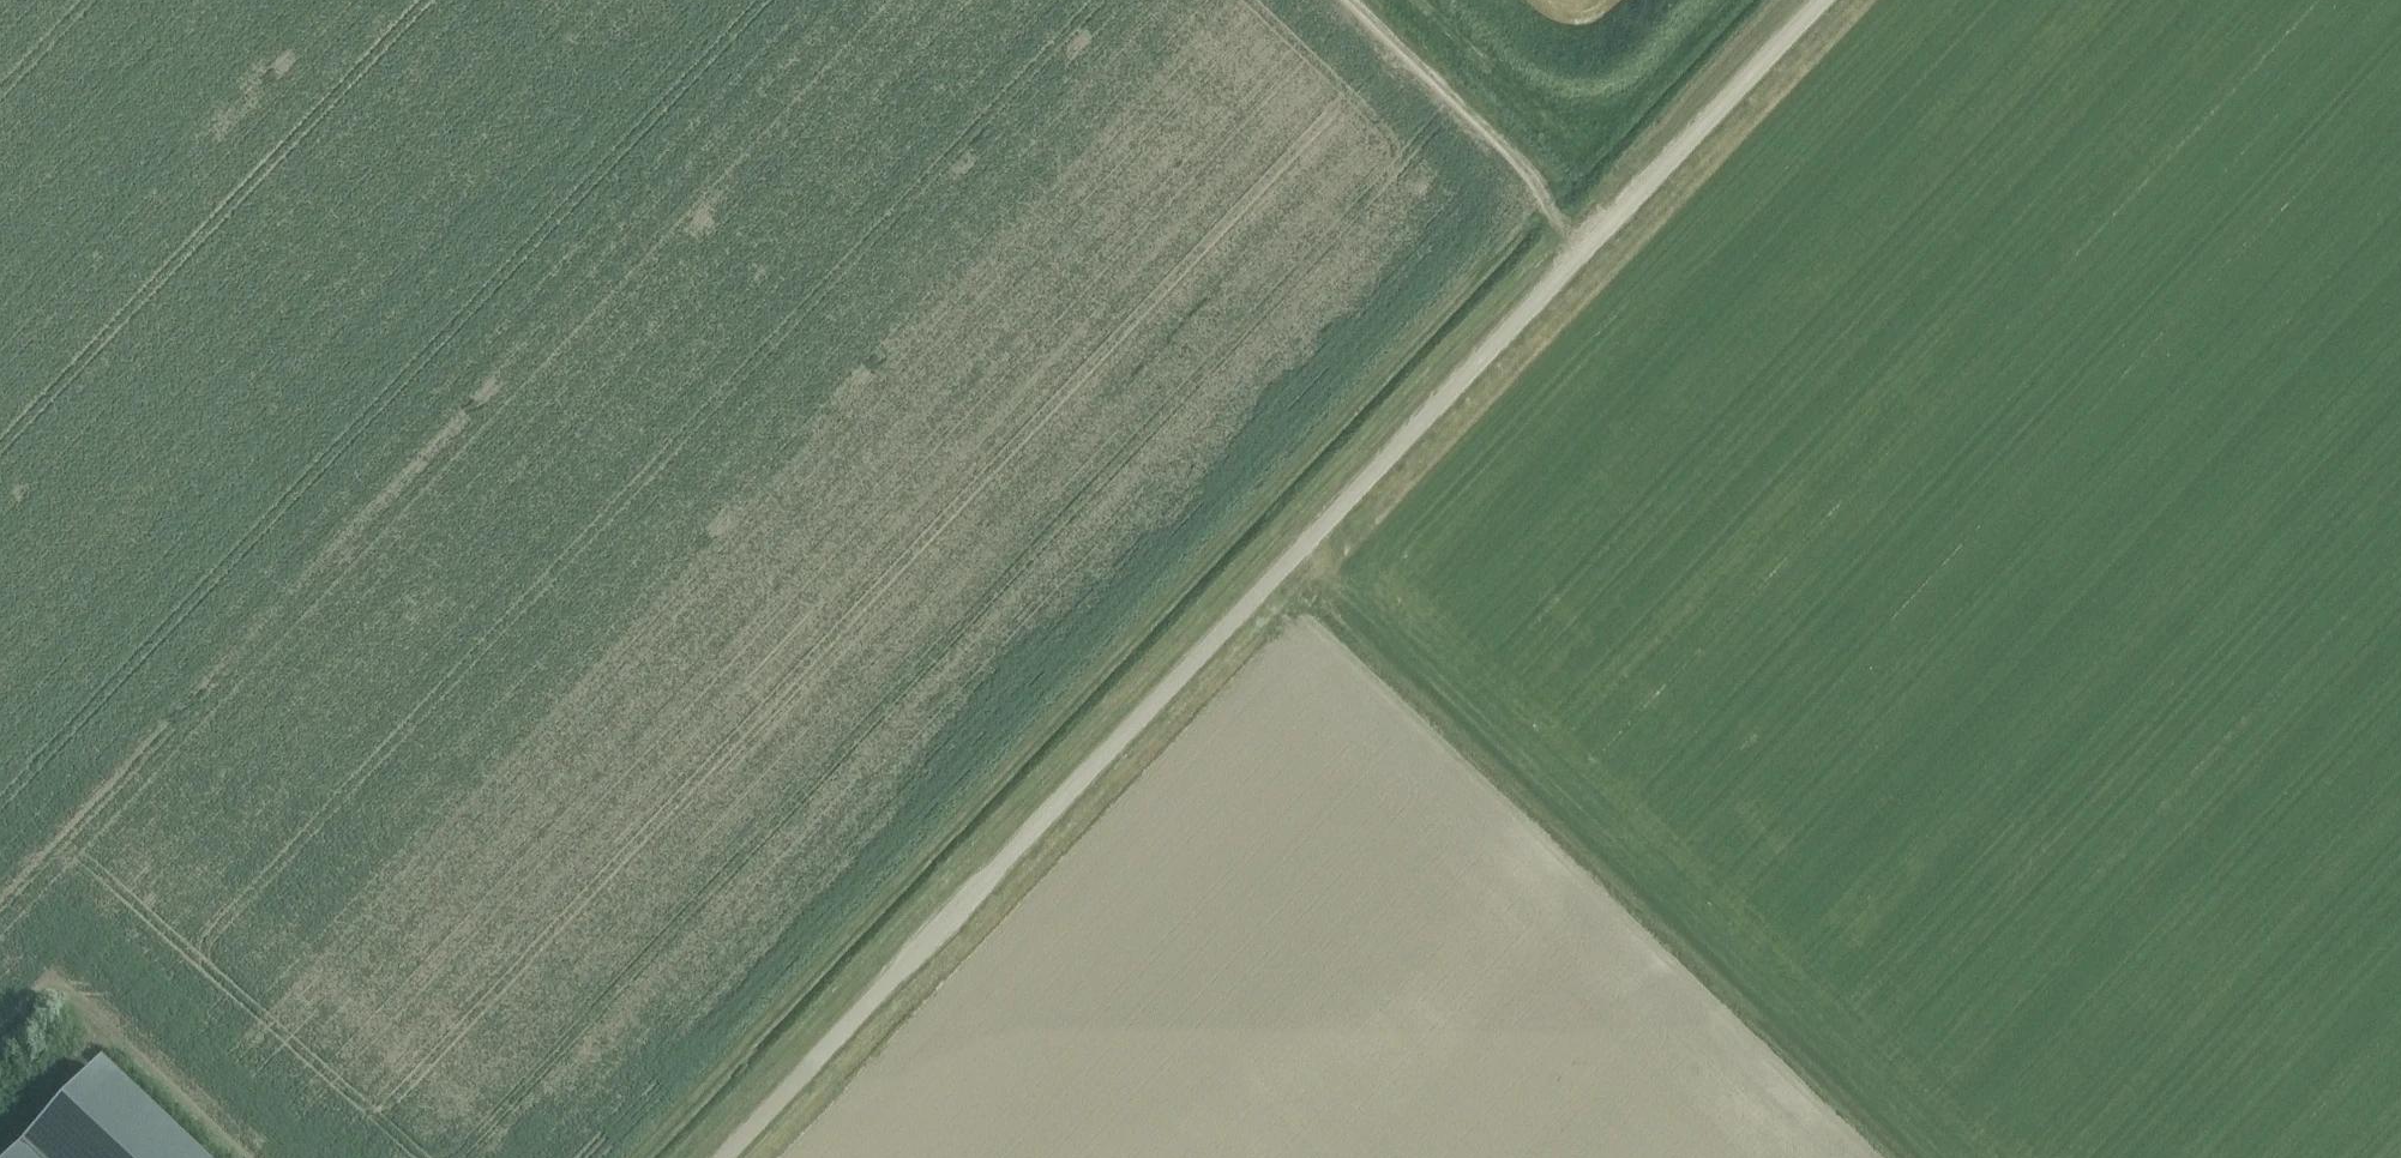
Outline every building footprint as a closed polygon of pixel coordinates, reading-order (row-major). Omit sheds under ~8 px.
[(18,1155),(22,1157),(190,1157),(98,1070),(18,1155)]
